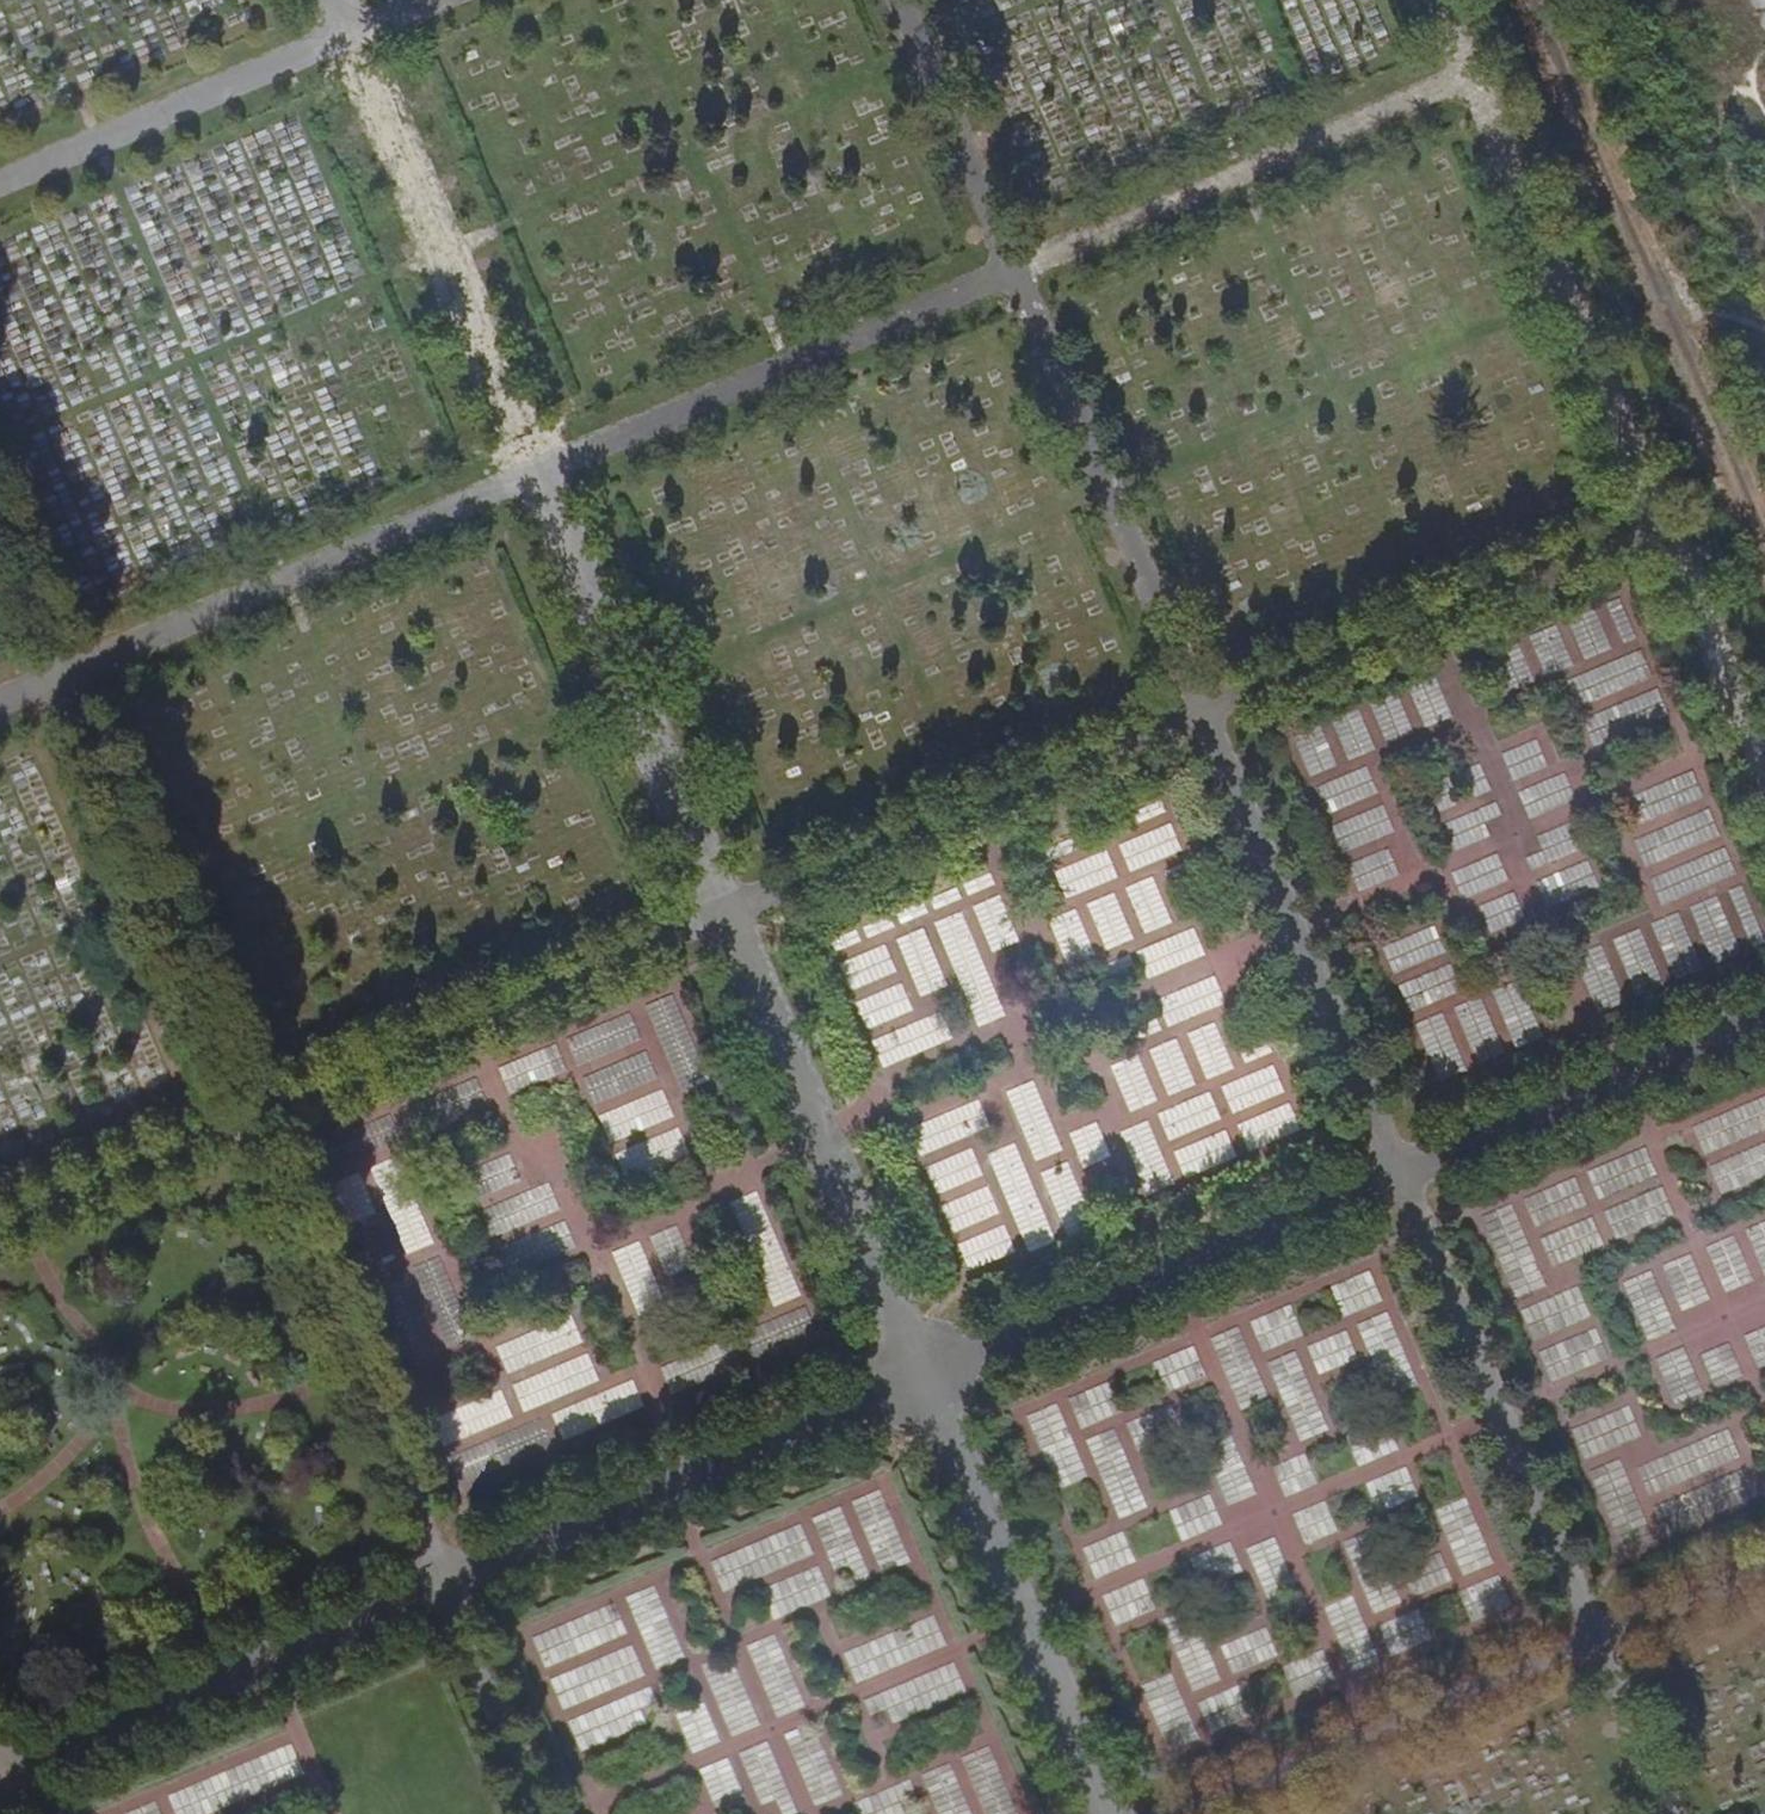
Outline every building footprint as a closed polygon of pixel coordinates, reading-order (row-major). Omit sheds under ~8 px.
[(1152,1120),(1126,1129),(1148,1188),(1174,1179),(1152,1120)] [(760,1189),(735,1199),(752,1241),(776,1232),(760,1189)] [(512,1271),(578,1244),(568,1219),(501,1246),(512,1271)]
